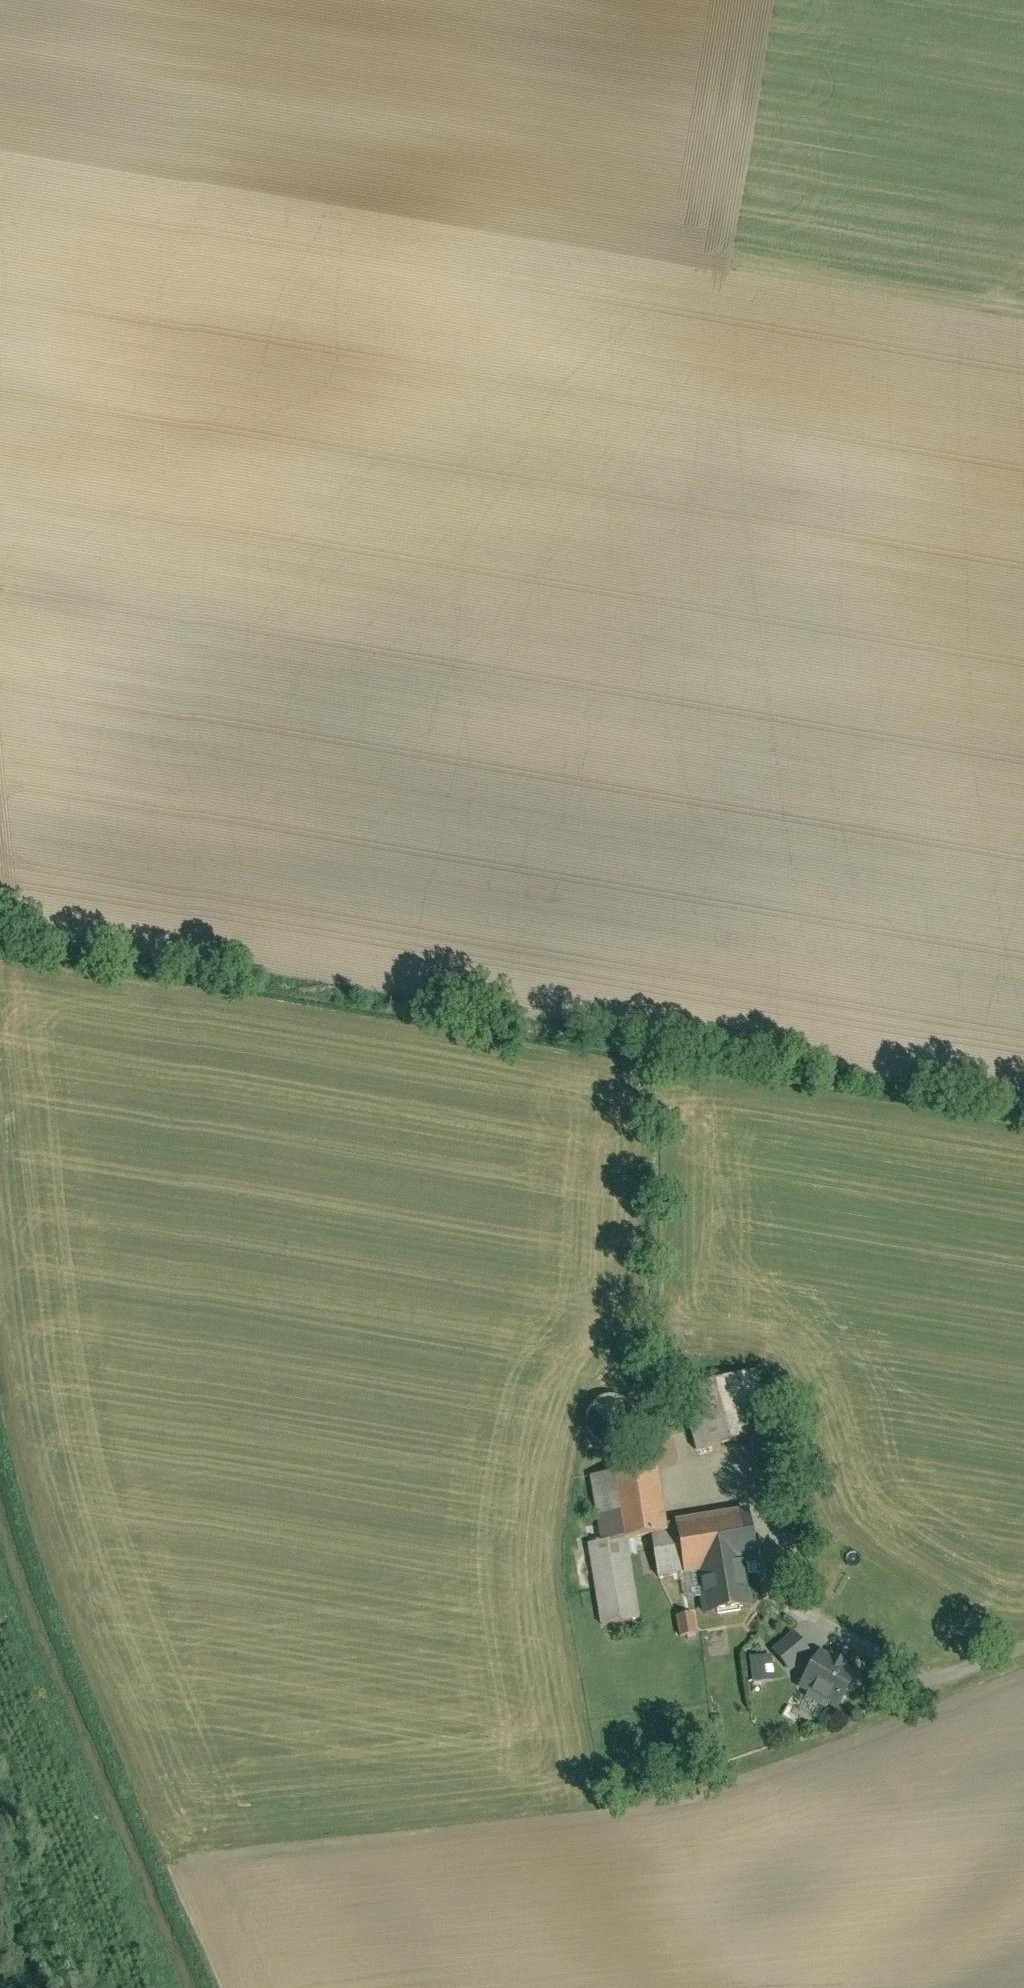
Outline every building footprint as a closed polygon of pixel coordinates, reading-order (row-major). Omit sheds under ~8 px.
[(764,1426),(749,1368),(676,1386),(690,1445),(764,1426)] [(752,1555),(743,1505),(660,1519),(649,1452),(604,1460),(605,1468),(582,1472),(593,1536),(579,1539),(594,1620),(632,1613),(619,1541),(643,1537),(649,1573),(686,1567),(695,1619),(749,1609),(740,1557),(752,1555)] [(688,1608),(669,1611),(672,1631),(692,1628),(688,1608)] [(803,1647),(784,1625),(763,1644),(783,1665),(785,1663),(800,1672),(793,1684),(800,1687),(797,1692),(818,1704),(820,1699),(828,1703),(853,1658),(818,1639),(812,1652),(803,1647)] [(806,1701),(796,1696),(790,1707),(800,1712),(806,1701)]
